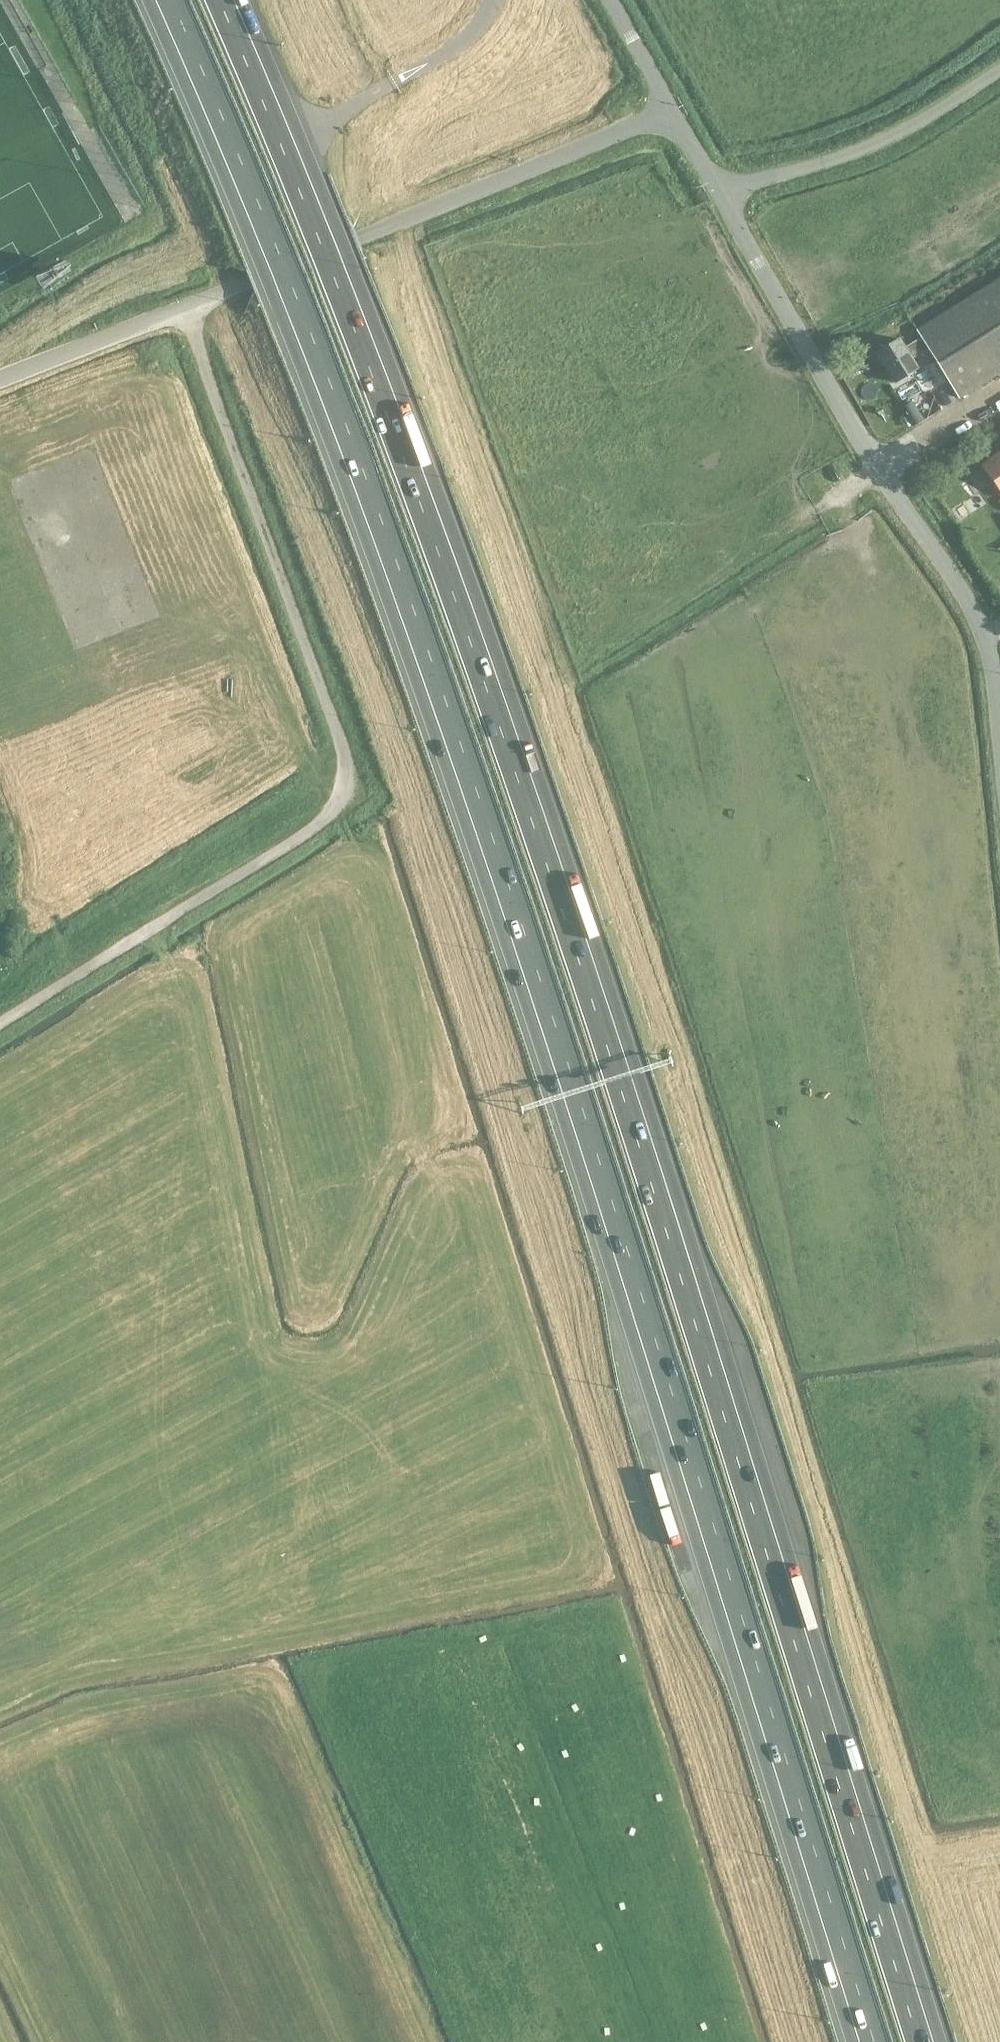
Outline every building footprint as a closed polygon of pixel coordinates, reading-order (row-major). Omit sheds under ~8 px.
[(999,371),(999,277),(917,329),(922,336),(905,347),(899,338),(876,352),(895,381),(918,368),(912,358),(929,348),(960,397),(999,371)] [(982,464),(984,467),(999,492),(999,451),(982,464)]
